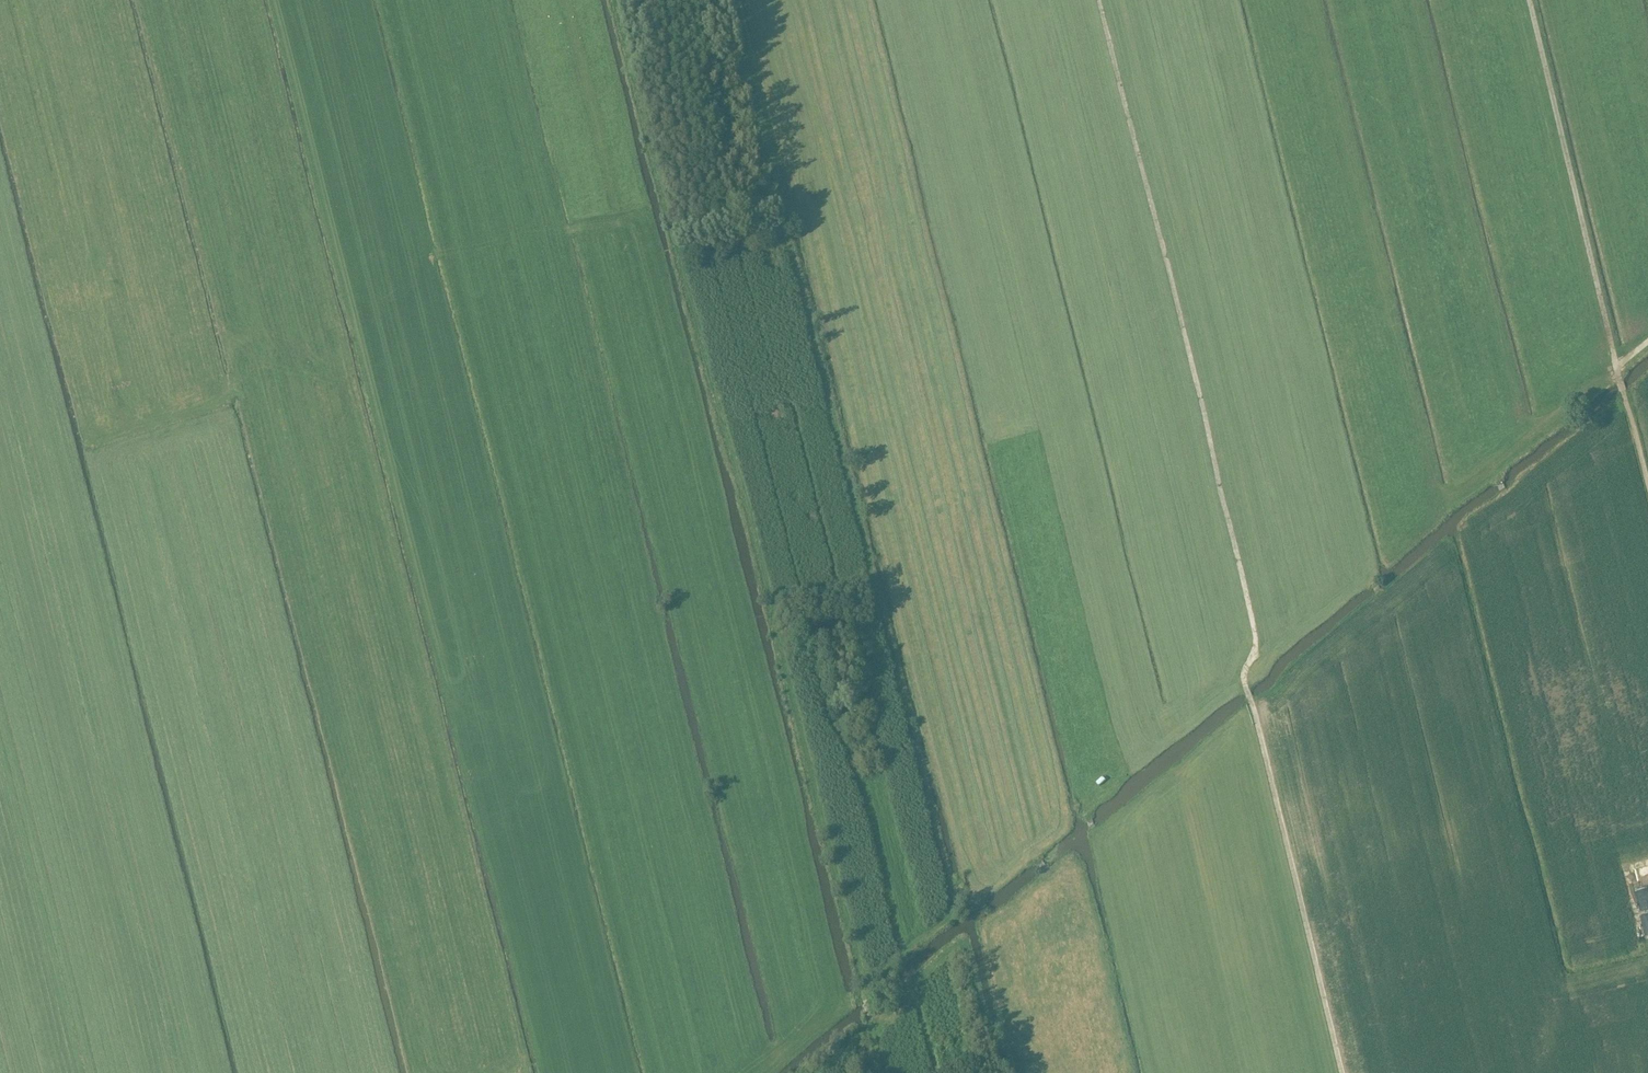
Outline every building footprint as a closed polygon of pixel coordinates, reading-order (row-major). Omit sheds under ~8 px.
[(1641,912),(1647,911),(1647,885),(1636,888),(1641,912)]
